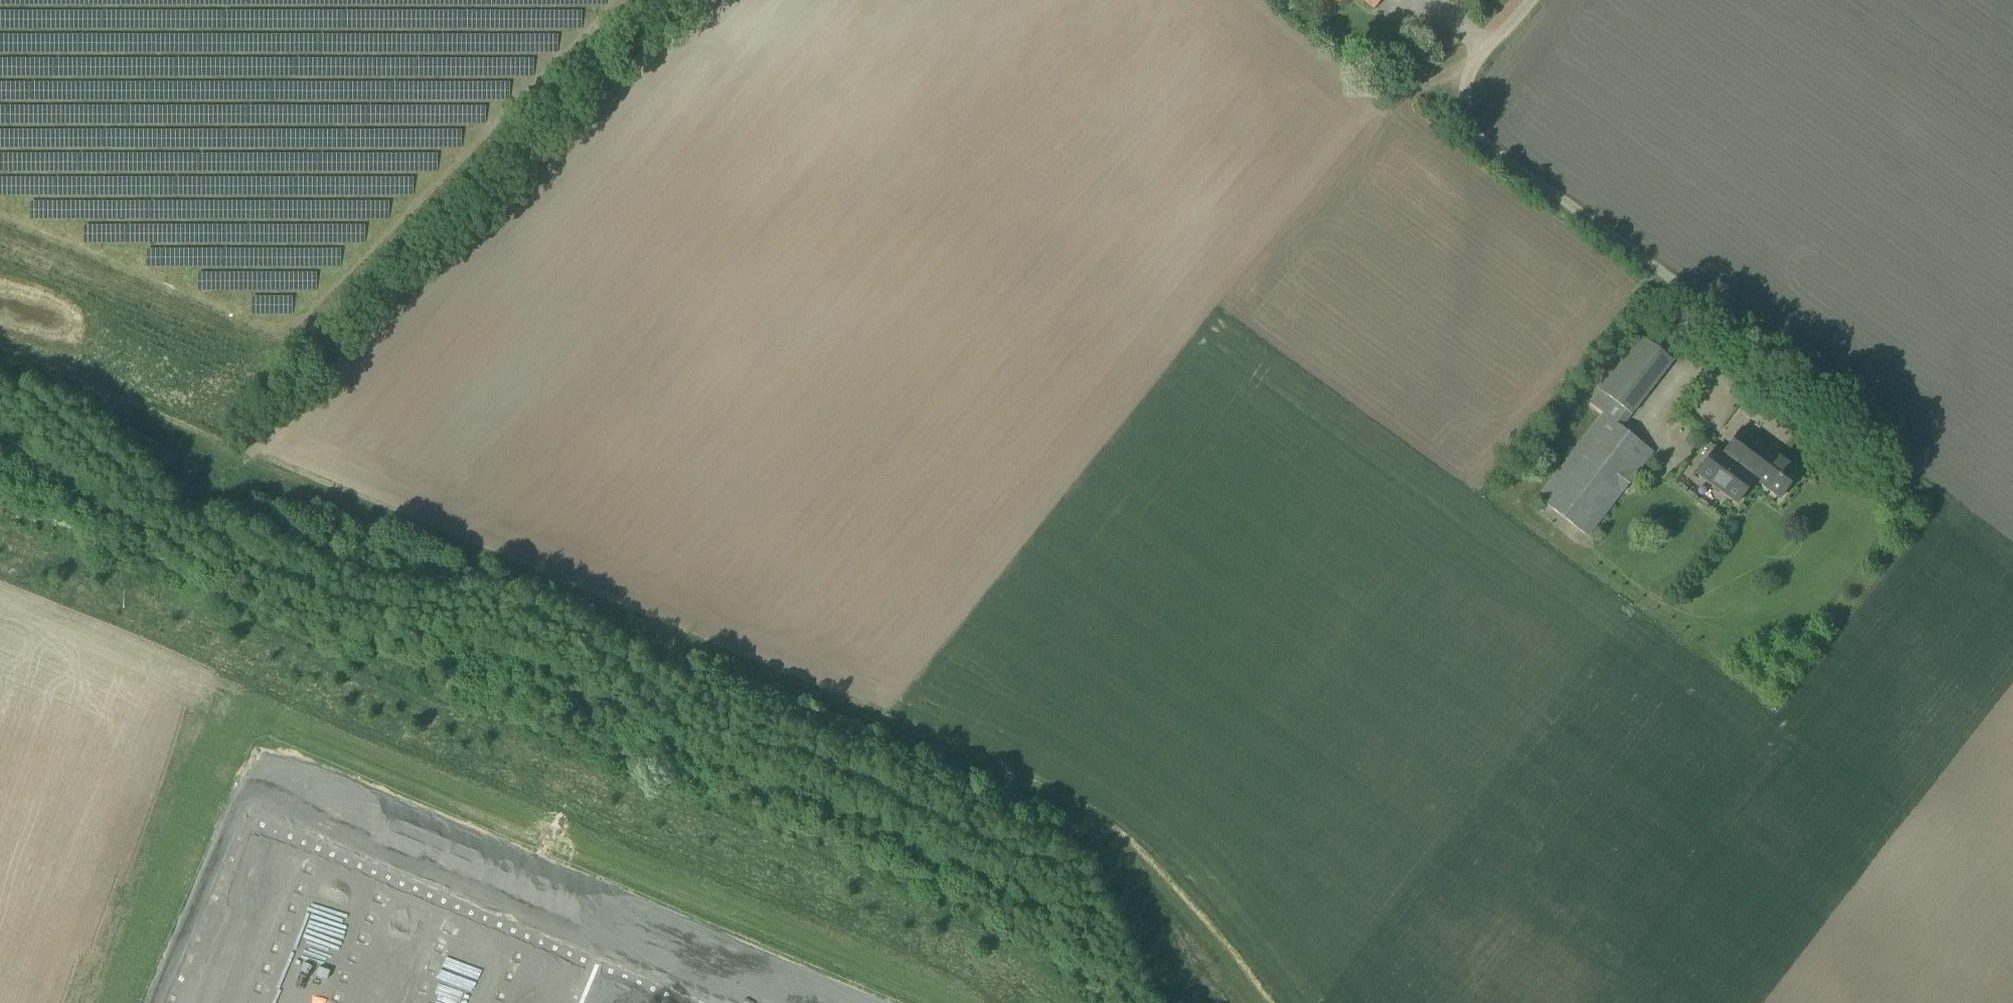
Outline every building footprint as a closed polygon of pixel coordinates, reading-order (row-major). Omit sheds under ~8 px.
[(1382,0),(1360,0),(1373,11),(1382,0)] [(1631,416),(1674,361),(1637,334),(1595,388),(1598,390),(1588,403),(1602,414),(1536,497),(1589,537),(1654,452),(1622,427),(1631,416)] [(1723,454),(1721,456),(1751,477),(1751,478),(1755,481),(1779,499),(1800,470),(1742,427),(1723,454)] [(1714,448),(1695,474),(1737,506),(1755,481),(1751,478),(1751,477),(1721,456),(1723,454),(1718,451),(1714,448)]
